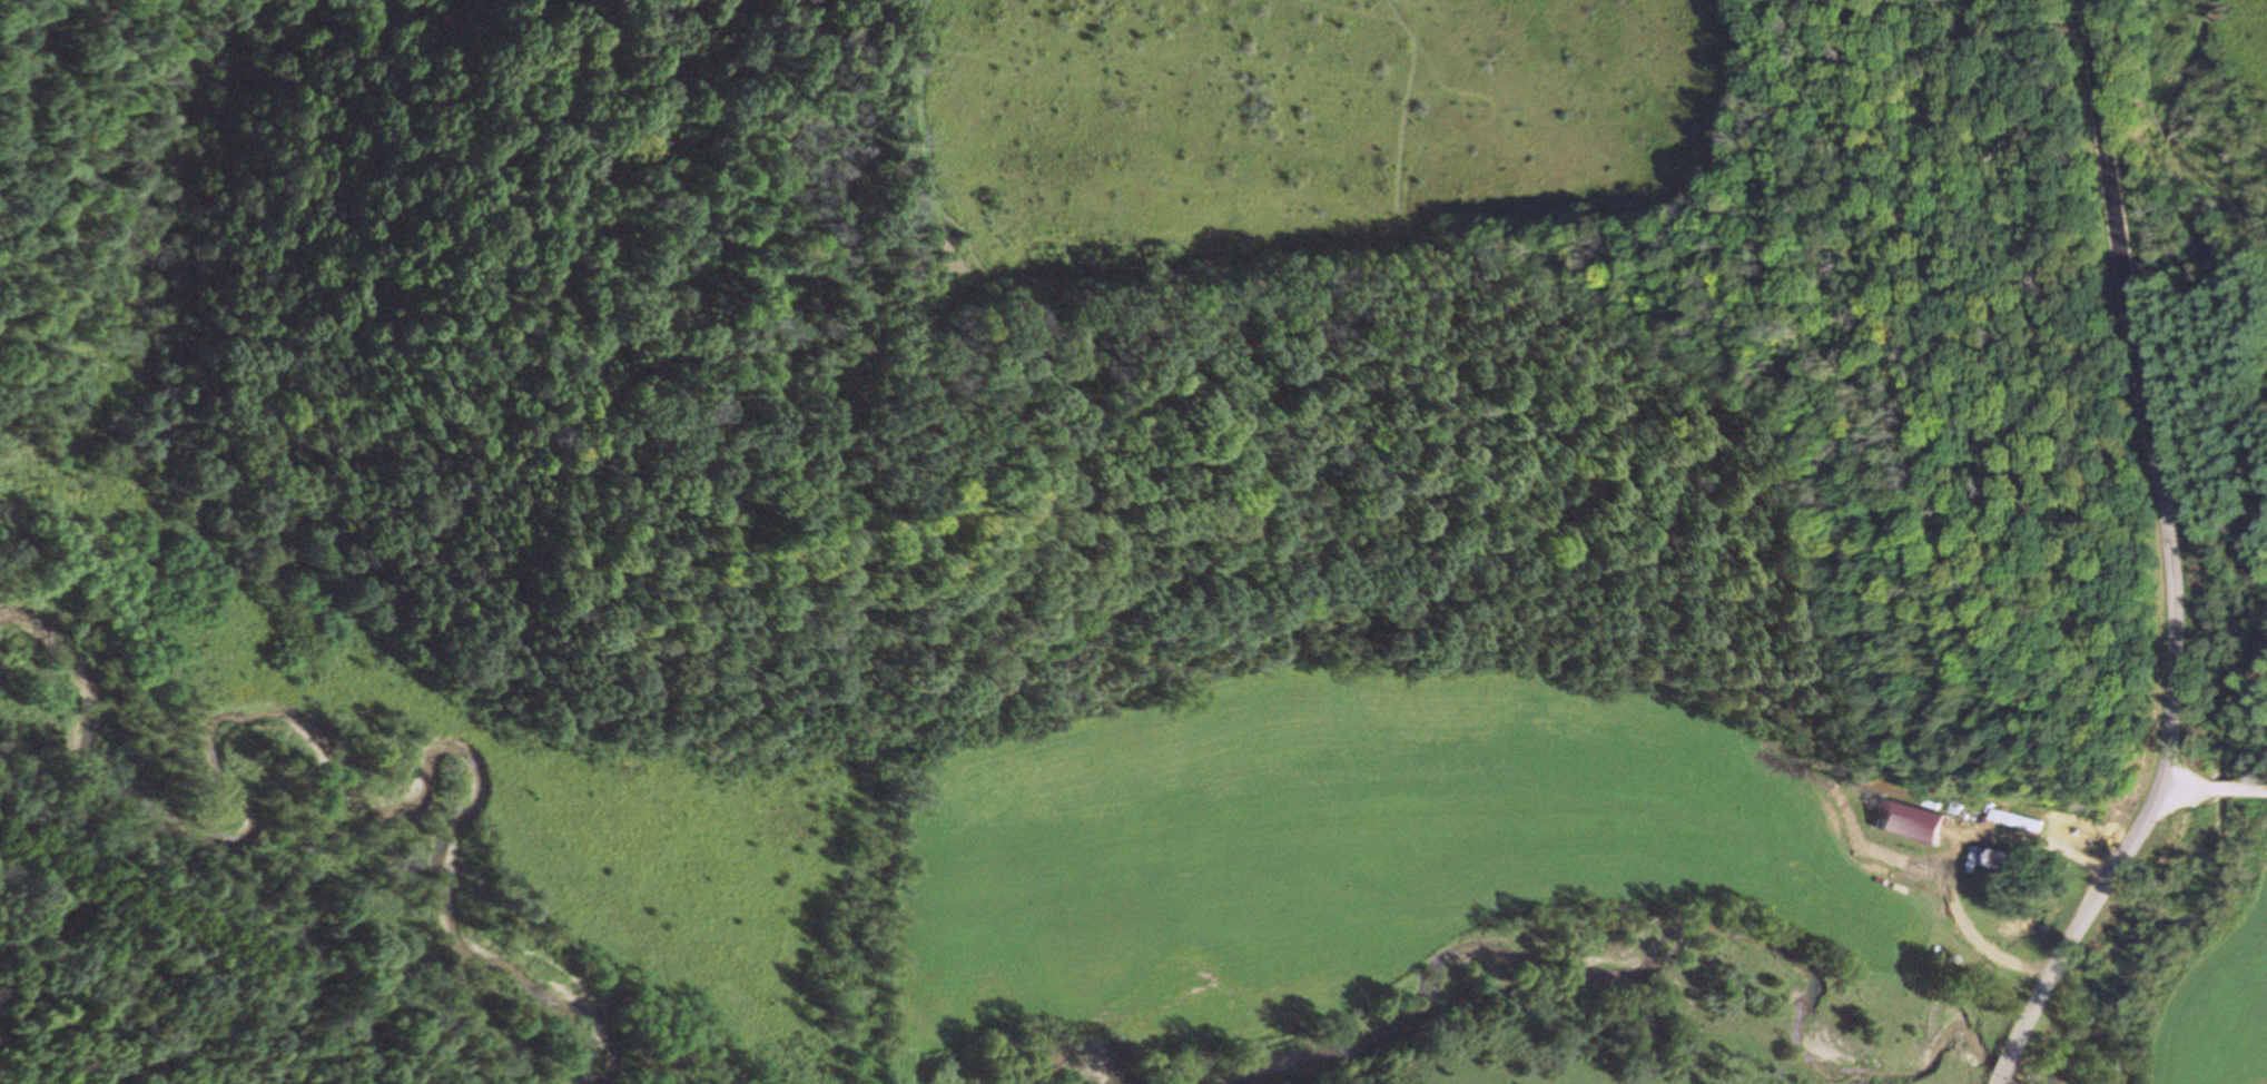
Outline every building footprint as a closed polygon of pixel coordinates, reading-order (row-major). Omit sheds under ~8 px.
[(1944,815),(1882,800),(1878,817),(1939,833),(1944,815)]
